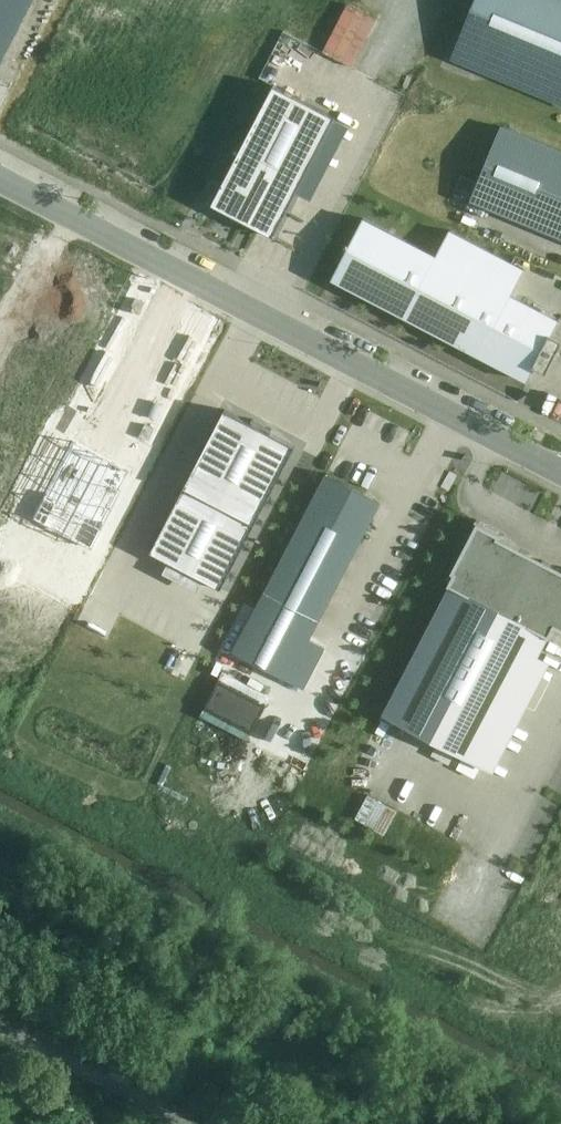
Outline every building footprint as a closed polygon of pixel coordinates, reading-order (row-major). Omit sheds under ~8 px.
[(32,0),(0,0),(0,61),(32,0)] [(458,57),(560,97),(560,0),(481,0),(458,57)] [(323,49),(355,65),(378,18),(346,2),(323,49)] [(272,73),(212,190),(272,221),(332,104),(272,73)] [(469,191),(560,229),(560,148),(498,121),(469,191)] [(435,249),(362,212),(333,269),(528,369),(534,356),(548,363),(560,338),(560,331),(550,326),(557,312),(510,288),(524,260),(449,222),(435,249)] [(201,577),(221,587),(295,444),(224,407),(150,551),(167,560),(201,577)] [(88,558),(132,474),(68,441),(24,525),(88,558)] [(325,468),(264,586),(320,614),(380,497),(325,468)] [(437,580),(448,586),(548,638),(559,643),(560,639),(560,556),(473,511),(437,580)] [(195,589),(201,577),(167,560),(161,572),(195,589)] [(448,586),(381,715),(482,767),(548,638),(448,586)]
